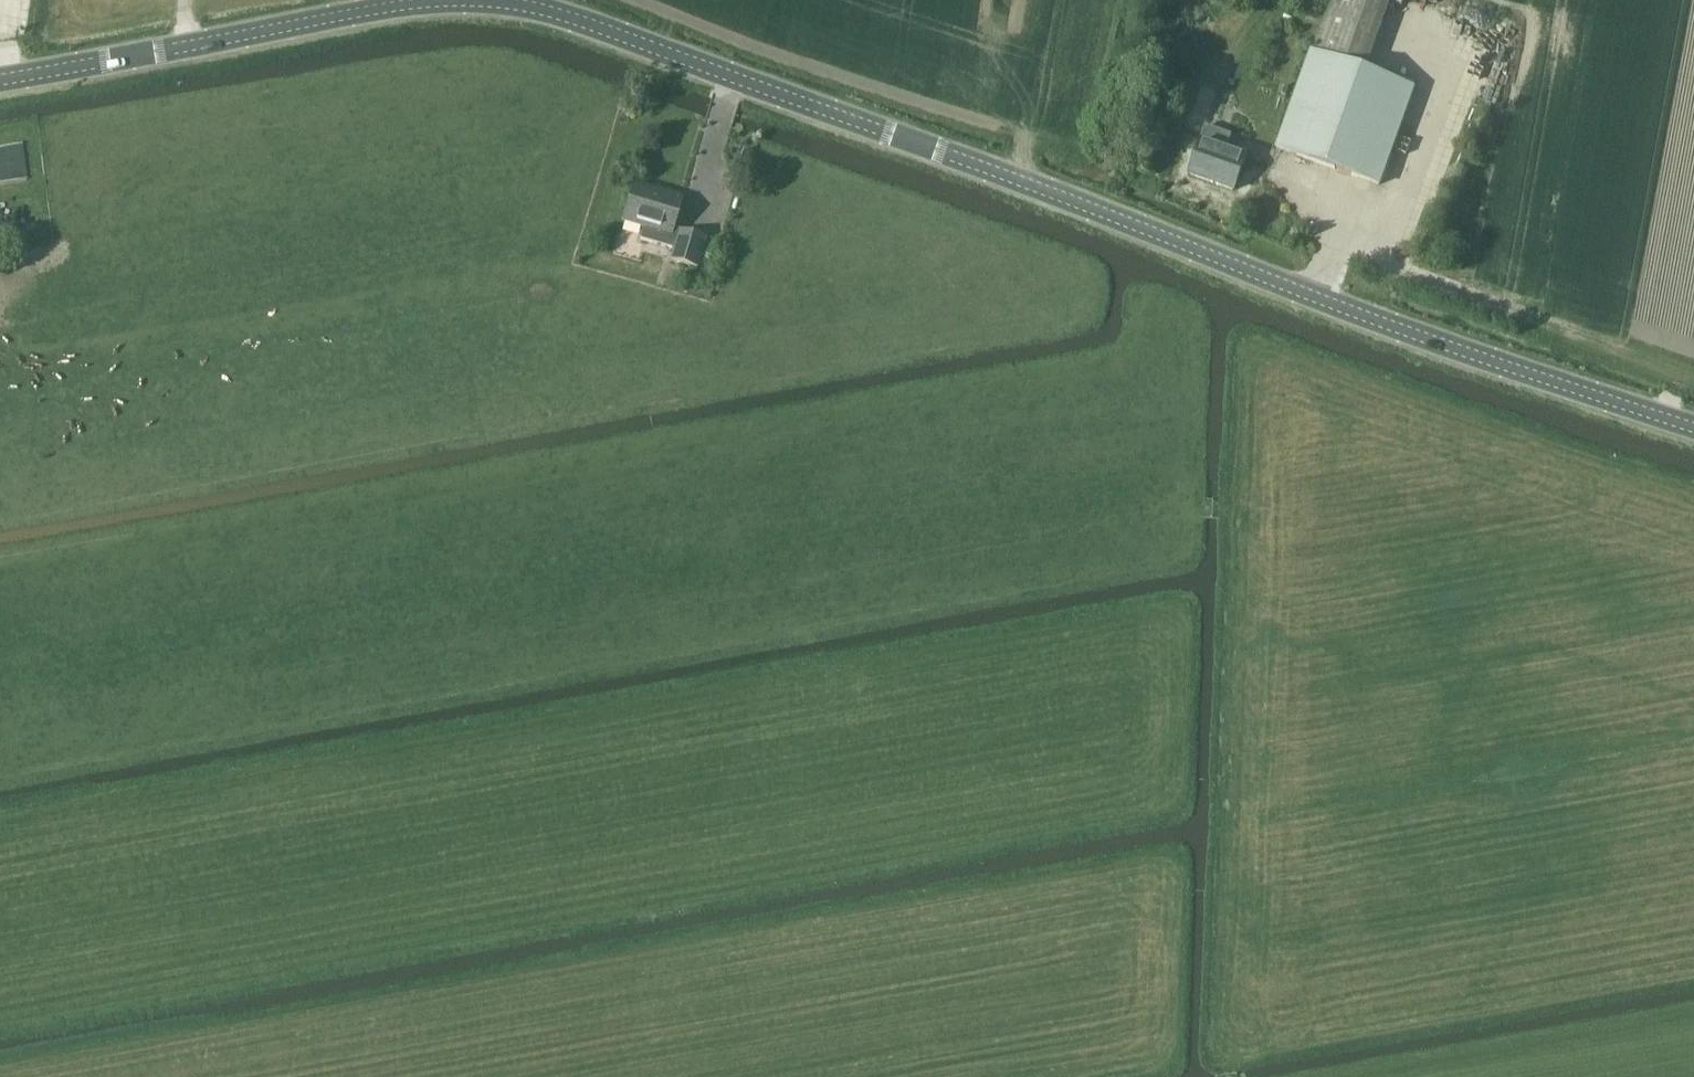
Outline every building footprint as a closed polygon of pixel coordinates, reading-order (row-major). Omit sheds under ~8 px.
[(1391,0),(1331,0),(1318,43),(1342,51),(1340,55),(1371,65),(1391,0)] [(1277,148),(1380,184),(1415,87),(1312,51),(1277,148)] [(1202,83),(1185,129),(1203,136),(1207,127),(1220,90),(1202,83)] [(1203,136),(1190,173),(1233,189),(1246,156),(1227,149),(1231,136),(1207,127),(1203,136)] [(29,177),(29,150),(0,150),(0,178),(29,177)] [(633,184),(622,219),(622,220),(644,227),(640,239),(673,249),(670,260),(695,268),(705,238),(673,229),(682,199),(633,184)]
